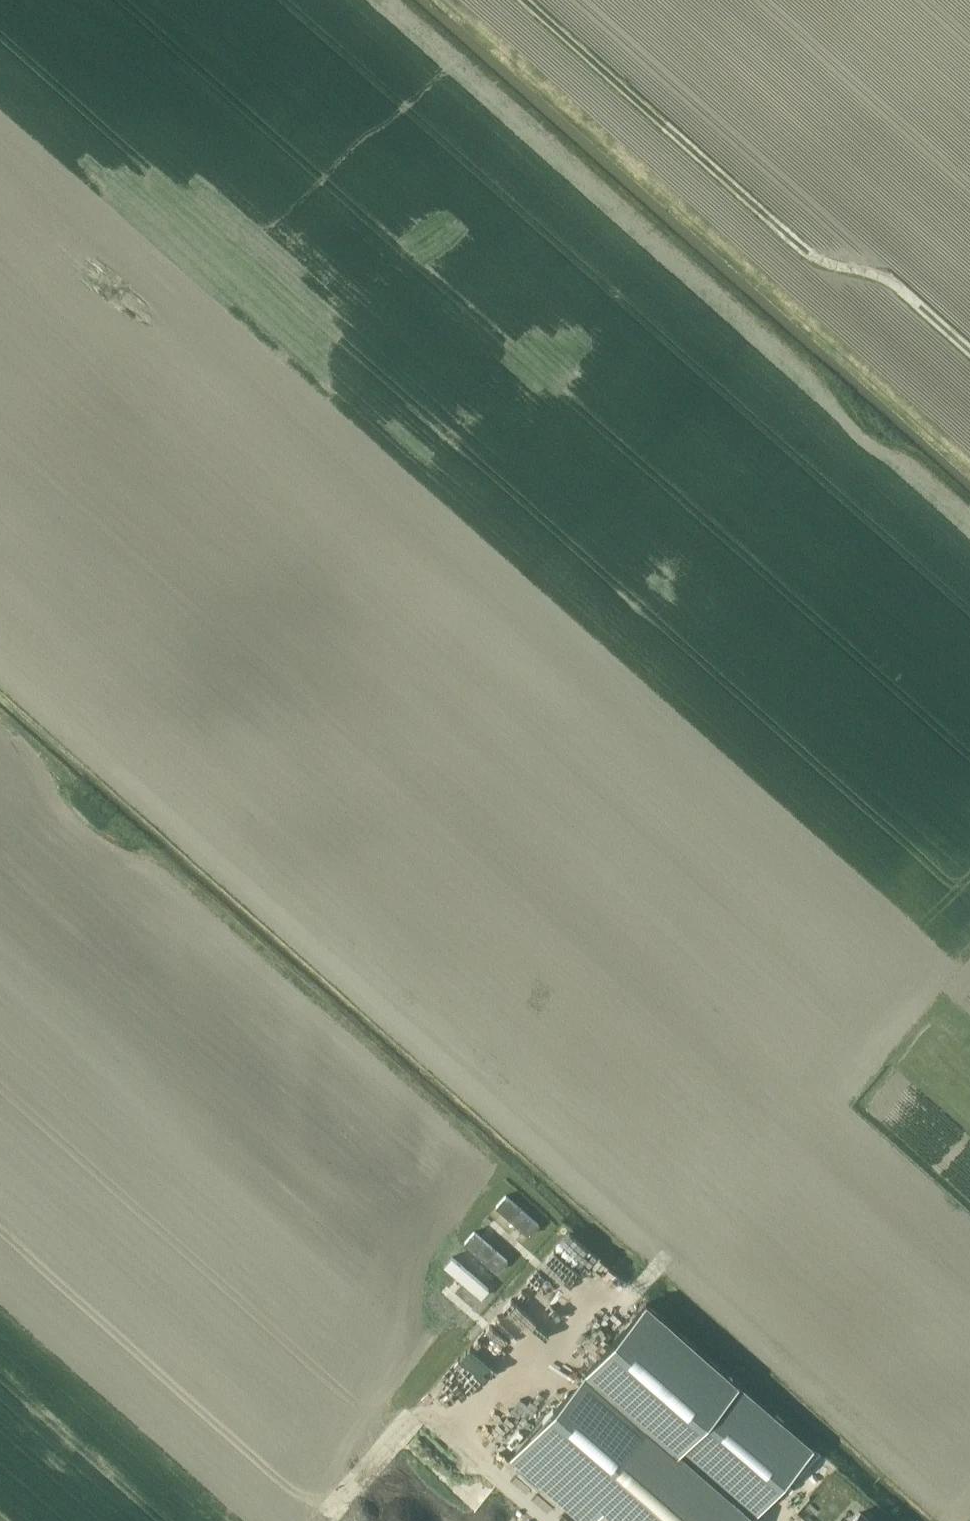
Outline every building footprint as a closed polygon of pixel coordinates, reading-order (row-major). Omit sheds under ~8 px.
[(508,1190),(497,1201),(531,1232),(542,1221),(508,1190)] [(466,1238),(498,1268),(509,1256),(477,1227),(466,1238)] [(814,1448),(651,1312),(591,1378),(678,1449),(754,1515),(785,1479),(814,1448)] [(678,1449),(591,1378),(513,1464),(581,1520),(600,1520),(607,1513),(617,1520),(749,1520),(754,1515),(678,1449)] [(832,1464),(814,1448),(785,1479),(803,1497),(832,1464)] [(860,1512),(852,1520),(871,1520),(860,1512)]
